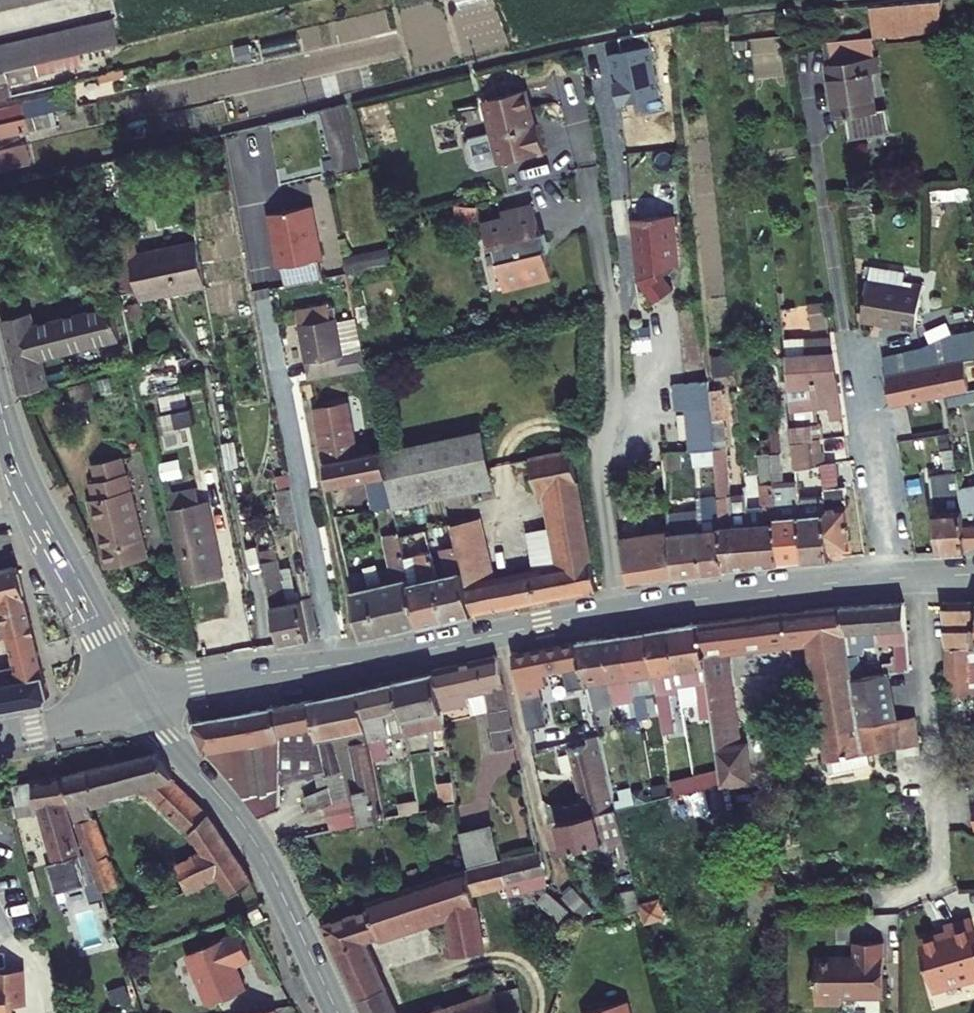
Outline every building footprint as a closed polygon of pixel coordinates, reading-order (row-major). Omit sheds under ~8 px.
[(46,0),(0,0),(0,11),(46,0)] [(57,20),(107,13),(105,0),(54,0),(57,20)] [(941,0),(871,6),(874,36),(940,30),(942,10),(941,0)] [(105,48),(119,45),(113,19),(99,22),(105,48)] [(99,22),(86,25),(92,51),(105,48),(99,22)] [(78,54),(92,51),(86,25),(72,28),(78,54)] [(72,28),(59,31),(65,58),(78,54),(72,28)] [(51,61),(65,58),(59,31),(45,34),(51,61)] [(45,34),(32,38),(38,64),(51,61),(45,34)] [(824,41),(836,118),(846,117),(849,140),(891,134),(887,108),(877,109),(872,73),(881,71),(878,56),(874,57),(871,36),(824,41)] [(24,67),(38,64),(32,38),(18,41),(24,67)] [(18,41),(5,44),(11,70),(24,67),(18,41)] [(733,42),(734,51),(747,50),(747,41),(733,42)] [(11,70),(5,44),(0,45),(0,73),(11,70)] [(13,95),(9,83),(39,76),(38,74),(81,64),(78,54),(65,58),(51,61),(38,64),(24,67),(11,70),(0,73),(0,98),(13,95)] [(101,83),(125,77),(123,70),(100,76),(101,83)] [(72,107),(79,106),(73,81),(67,83),(69,93),(72,107)] [(494,133),(502,163),(546,151),(539,123),(535,124),(526,90),(485,101),(494,133)] [(0,109),(0,124),(49,113),(54,112),(72,107),(69,93),(0,109)] [(361,167),(346,104),(322,110),(337,173),(361,167)] [(52,126),(49,113),(0,124),(0,137),(52,126)] [(474,166),(479,169),(502,163),(494,133),(471,139),(468,144),(474,166)] [(31,165),(26,144),(0,150),(0,172),(31,165)] [(932,201),(973,197),(972,186),(931,190),(932,201)] [(534,204),(502,212),(504,218),(483,223),(488,247),(493,245),(504,289),(552,277),(546,252),(543,253),(539,235),(541,234),(534,204)] [(282,267),(285,286),(323,279),(319,260),(322,259),(312,206),(268,214),(279,268),(282,267)] [(454,223),(475,226),(477,208),(456,206),(454,223)] [(640,279),(655,302),(672,291),(662,277),(679,265),(674,215),(634,219),(640,279)] [(197,242),(138,254),(134,235),(110,240),(122,295),(137,291),(138,295),(176,287),(177,293),(207,287),(197,242)] [(343,260),(346,275),(391,266),(388,251),(343,260)] [(902,287),(905,272),(871,266),(868,281),(902,287)] [(348,289),(345,276),(332,279),(335,292),(348,289)] [(864,320),(916,329),(922,285),(913,283),(912,289),(902,287),(868,281),(863,313),(865,313),(864,320)] [(127,321),(143,318),(138,295),(137,291),(122,295),(127,321)] [(828,327),(824,303),(808,306),(812,330),(828,327)] [(298,309),(310,378),(366,368),(362,351),(343,354),(337,322),(336,318),(330,319),(328,304),(298,309)] [(30,312),(3,320),(21,393),(49,386),(42,359),(120,339),(112,307),(34,326),(30,312)] [(362,351),(356,319),(337,322),(343,354),(362,351)] [(953,341),(923,352),(884,358),(887,377),(973,361),(973,336),(953,341)] [(786,356),(832,353),(830,338),(784,341),(786,356)] [(184,377),(179,351),(135,360),(144,399),(187,390),(184,377)] [(791,410),(816,407),(830,405),(831,417),(842,415),(832,353),(786,356),(791,410)] [(711,357),(713,376),(732,374),(730,355),(711,357)] [(887,377),(891,406),(969,391),(964,363),(887,377)] [(203,386),(200,373),(184,377),(187,390),(203,386)] [(673,384),(675,410),(685,409),(690,451),(692,451),(715,449),(711,402),(710,391),(709,381),(673,384)] [(70,387),(74,401),(92,397),(89,383),(70,387)] [(730,495),(722,390),(710,391),(711,402),(715,449),(716,464),(716,466),(717,480),(719,496),(725,567),(726,567),(753,565),(747,509),(746,494),(730,495)] [(357,456),(347,402),(315,408),(325,462),(357,456)] [(793,424),(820,422),(816,407),(791,410),(793,424)] [(794,440),(820,439),(822,439),(820,422),(793,424),(794,440)] [(771,450),(781,450),(778,429),(769,430),(771,450)] [(397,522),(497,502),(482,431),(382,452),(387,476),(394,506),(397,522)] [(797,468),(823,464),(822,463),(820,439),(794,440),(797,468)] [(556,490),(552,504),(556,526),(563,567),(534,572),(514,576),(519,606),(598,591),(572,449),(530,457),(536,490),(556,490)] [(692,451),(694,466),(716,464),(715,449),(692,451)] [(946,474),(957,473),(953,449),(942,451),(946,474)] [(382,451),(357,456),(362,481),(367,480),(387,476),(382,452),(382,451)] [(780,562),(775,500),(774,483),(773,470),(771,454),(771,453),(758,454),(763,508),(747,509),(753,565),(780,562)] [(773,470),(783,469),(781,453),(771,454),(773,470)] [(666,465),(682,463),(681,454),(665,456),(666,465)] [(325,462),(330,487),(362,481),(357,456),(325,462)] [(80,501),(96,572),(136,565),(112,458),(83,464),(88,484),(82,485),(86,499),(80,501)] [(846,486),(836,487),(834,462),(822,463),(829,550),(850,548),(846,486)] [(774,483),(784,482),(783,469),(773,470),(774,483)] [(946,474),(932,475),(940,553),(966,551),(966,547),(965,547),(962,510),(959,488),(957,473),(946,474)] [(367,480),(373,510),(394,506),(387,476),(367,480)] [(799,497),(798,481),(784,482),(774,483),(775,500),(780,562),(794,561),(805,561),(799,497)] [(966,547),(973,547),(973,485),(959,488),(962,510),(965,547),(966,547)] [(698,511),(705,575),(727,572),(726,567),(725,567),(719,496),(701,498),(703,511),(698,511)] [(829,550),(825,496),(799,497),(805,561),(830,559),(829,550)] [(281,497),(268,499),(278,541),(290,538),(281,497)] [(660,509),(668,508),(667,498),(659,499),(660,509)] [(195,508),(156,515),(172,594),(212,585),(195,508)] [(698,511),(668,514),(670,530),(675,578),(705,575),(698,511)] [(466,585),(489,581),(475,525),(453,531),(457,545),(463,571),(466,585)] [(526,532),(534,572),(563,567),(556,526),(526,532)] [(670,530),(645,534),(654,581),(675,578),(670,530)] [(352,592),(362,640),(420,626),(405,557),(399,532),(383,535),(392,572),(396,571),(398,581),(352,592)] [(630,585),(654,581),(645,534),(622,537),(630,585)] [(435,565),(448,620),(472,614),(466,585),(463,571),(457,545),(440,549),(444,563),(435,565)] [(435,565),(431,551),(405,557),(420,626),(448,620),(435,565)] [(45,703),(49,697),(33,629),(25,597),(17,566),(0,570),(0,605),(3,604),(6,618),(3,619),(7,636),(13,667),(8,667),(4,674),(0,670),(0,712),(45,703)] [(271,569),(255,572),(271,648),(298,644),(291,610),(280,612),(271,569)] [(502,609),(519,606),(514,576),(496,579),(502,609)] [(496,579),(489,581),(466,585),(472,614),(502,609),(496,579)] [(942,602),(948,696),(973,694),(973,603),(942,602)] [(876,645),(894,644),(895,656),(892,656),(892,662),(883,663),(885,675),(909,671),(904,603),(873,605),(876,645)] [(851,680),(861,678),(858,655),(864,655),(863,646),(876,645),(873,605),(839,607),(851,680)] [(822,733),(858,725),(851,680),(839,607),(805,611),(810,641),(811,653),(822,733)] [(727,651),(810,641),(805,611),(699,624),(706,668),(712,716),(720,771),(722,784),(745,781),(727,651)] [(706,668),(699,624),(670,627),(680,690),(682,706),(700,703),(702,718),(712,716),(706,668)] [(669,691),(680,690),(670,627),(648,631),(657,691),(663,734),(675,732),(669,691)] [(644,693),(657,691),(648,631),(625,635),(638,715),(639,720),(648,718),(644,693)] [(617,718),(638,715),(625,635),(603,638),(610,681),(614,703),(617,718)] [(593,709),(614,703),(610,681),(603,638),(578,642),(587,685),(593,709)] [(528,731),(550,727),(541,688),(548,686),(545,676),(564,672),(569,693),(588,688),(587,685),(578,642),(513,655),(528,731)] [(467,692),(489,687),(494,711),(509,708),(497,657),(434,670),(434,672),(441,709),(469,703),(467,692)] [(407,735),(444,726),(441,709),(434,672),(396,681),(404,720),(407,735)] [(393,738),(407,735),(404,720),(396,681),(359,690),(367,730),(370,740),(374,760),(396,755),(393,738)] [(330,786),(332,797),(379,788),(374,760),(370,740),(367,730),(359,690),(309,700),(316,726),(330,786)] [(316,726),(309,700),(276,707),(279,733),(316,726)] [(287,782),(280,738),(279,733),(276,707),(195,721),(193,728),(205,751),(237,786),(261,817),(280,809),(280,784),(287,782)] [(513,727),(509,708),(494,711),(491,712),(495,731),(513,727)] [(822,733),(830,774),(870,765),(867,751),(918,744),(914,717),(858,725),(822,733)] [(772,731),(780,741),(788,733),(780,724),(772,731)] [(280,738),(287,782),(317,774),(321,790),(330,786),(316,726),(279,733),(280,738)] [(513,727),(495,731),(499,750),(517,746),(513,727)] [(561,808),(564,821),(616,809),(614,802),(599,736),(588,738),(589,744),(569,749),(582,803),(561,808)] [(399,742),(402,753),(409,751),(406,740),(399,742)] [(232,896),(254,882),(210,815),(170,778),(174,777),(154,752),(64,775),(71,801),(77,823),(101,892),(119,886),(92,809),(109,805),(106,795),(140,786),(190,833),(232,896)] [(722,784),(720,771),(694,777),(697,790),(722,784)] [(13,805),(15,816),(40,813),(54,862),(46,864),(54,894),(86,885),(77,855),(80,855),(65,802),(71,801),(64,775),(12,783),(16,805),(13,805)] [(674,795),(697,790),(694,777),(671,782),(674,795)] [(438,783),(442,802),(455,800),(453,781),(438,783)] [(666,784),(652,786),(655,800),(668,797),(666,784)] [(312,811),(325,806),(334,802),(332,797),(330,786),(321,790),(306,797),(312,811)] [(385,819),(379,788),(332,797),(334,802),(340,828),(385,819)] [(620,800),(614,802),(616,809),(635,805),(632,792),(632,788),(618,791),(620,800)] [(643,789),(632,792),(635,805),(647,802),(643,789)] [(420,811),(418,800),(400,803),(403,814),(420,811)] [(340,828),(334,802),(325,806),(331,830),(340,828)] [(628,857),(616,809),(564,821),(558,822),(565,851),(603,842),(604,848),(617,845),(621,859),(628,857)] [(468,865),(498,858),(491,825),(461,833),(468,865)] [(507,885),(509,896),(537,890),(542,894),(544,893),(547,891),(547,876),(540,851),(502,860),(507,885)] [(507,885),(502,860),(469,868),(367,901),(370,909),(323,925),(349,982),(379,970),(366,941),(448,915),(452,933),(441,935),(445,956),(484,948),(474,894),(507,885)] [(592,909),(574,887),(563,897),(581,918),(592,909)] [(560,923),(570,911),(547,891),(544,893),(537,902),(560,923)] [(641,910),(637,897),(618,901),(621,914),(641,910)] [(647,923),(666,917),(661,899),(642,904),(647,923)] [(264,920),(258,909),(248,913),(253,925),(264,920)] [(904,955),(920,1003),(973,988),(973,983),(957,930),(930,939),(932,949),(924,952),(922,949),(904,955)] [(239,932),(187,955),(209,1005),(246,989),(236,966),(251,960),(239,932)] [(838,965),(800,965),(800,1012),(827,1012),(826,1005),(871,1006),(870,950),(838,950),(838,965)] [(12,1006),(25,1005),(24,969),(0,970),(0,1012),(12,1012),(12,1006)] [(349,982),(357,999),(383,988),(387,987),(379,970),(349,982)] [(129,999),(126,987),(111,991),(115,1003),(129,999)] [(383,988),(357,999),(364,1012),(394,1012),(383,988)] [(518,988),(496,992),(500,1012),(523,1012),(518,988)] [(496,992),(433,1012),(500,1012),(496,992)]
